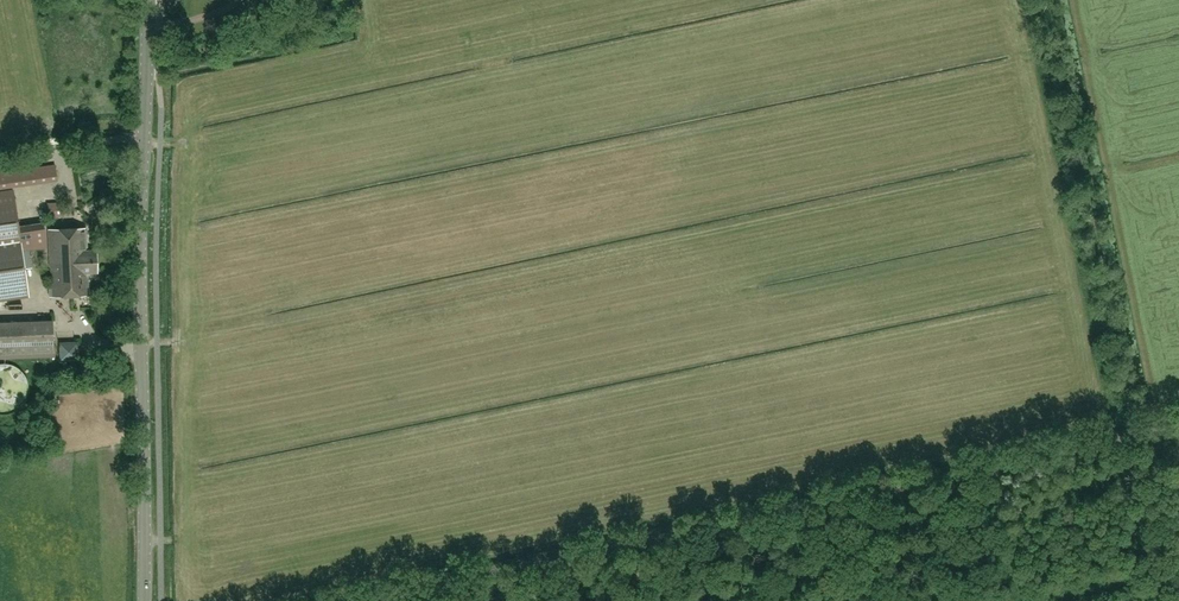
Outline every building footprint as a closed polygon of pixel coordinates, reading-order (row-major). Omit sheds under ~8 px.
[(57,180),(55,164),(0,172),(0,188),(57,180)] [(46,246),(44,227),(19,230),(13,188),(0,190),(0,301),(29,297),(25,269),(32,268),(29,249),(46,246)] [(47,202),(47,216),(62,215),(62,201),(47,202)] [(49,229),(51,285),(52,296),(89,294),(88,272),(96,272),(95,249),(87,249),(86,227),(49,229)] [(53,356),(52,321),(0,322),(0,358),(53,356)] [(72,338),(72,326),(61,326),(61,338),(72,338)] [(77,341),(58,342),(59,361),(77,361),(77,341)]
